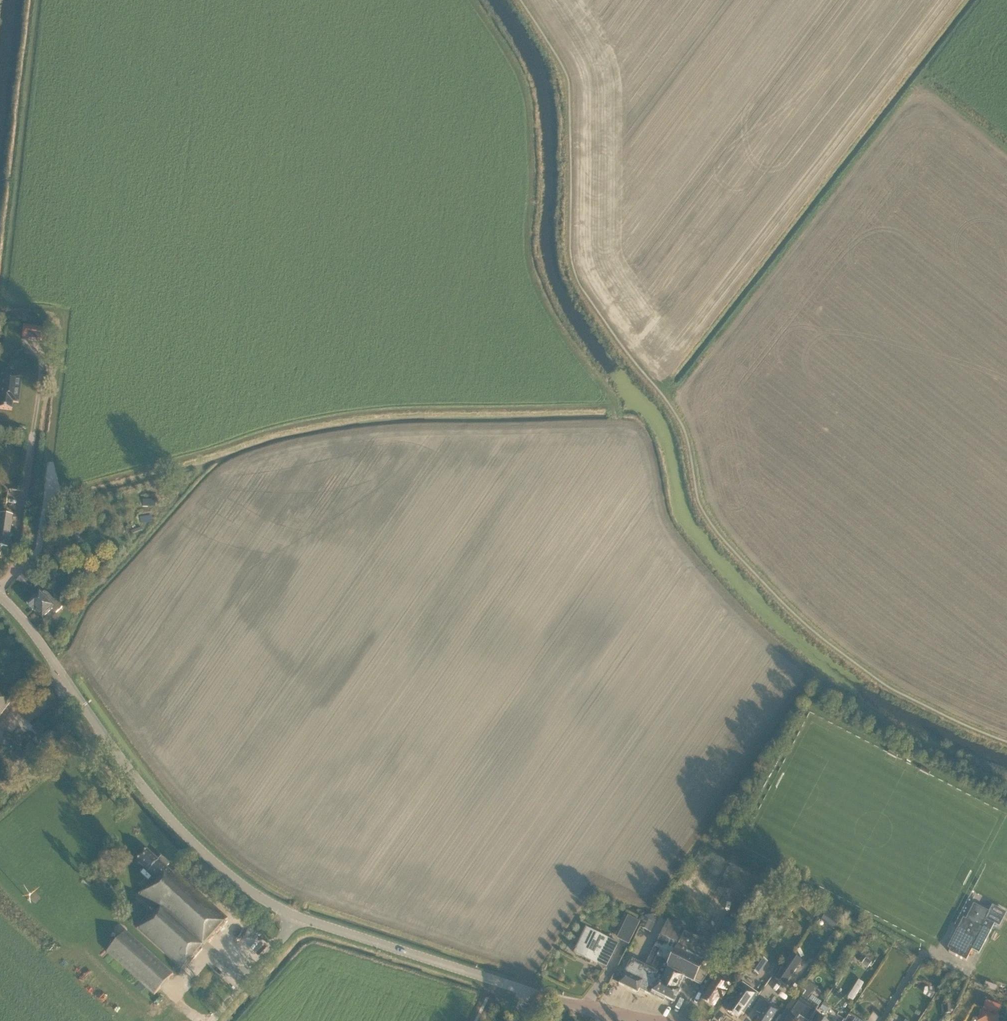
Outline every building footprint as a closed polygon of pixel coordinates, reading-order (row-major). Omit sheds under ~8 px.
[(24,326),(22,338),(34,340),(36,328),(24,326)] [(12,411),(12,410),(11,410),(12,402),(18,403),(21,378),(3,376),(0,398),(1,399),(0,409),(12,411)] [(1,548),(8,549),(13,517),(0,515),(0,518),(0,555),(1,548)] [(64,550),(55,545),(46,563),(55,567),(64,550)] [(17,580),(25,589),(31,584),(22,575),(17,580)] [(42,595),(40,592),(26,604),(32,611),(34,609),(42,618),(52,609),(56,613),(62,608),(55,600),(54,602),(47,595),(44,593),(42,595)] [(162,858),(158,862),(146,851),(137,861),(155,877),(138,896),(155,911),(138,929),(182,969),(228,919),(175,871),(172,874),(166,868),(169,865),(162,858)] [(965,920),(963,918),(947,948),(950,950),(948,952),(966,961),(971,950),(979,954),(994,924),(985,920),(989,913),(973,904),(965,920)] [(821,921),(834,930),(839,923),(826,914),(821,921)] [(616,939),(628,945),(639,922),(628,916),(616,939)] [(769,925),(773,927),(776,922),(772,920),(767,916),(764,921),(769,925)] [(640,928),(650,933),(655,924),(645,919),(640,928)] [(664,928),(682,937),(686,928),(668,920),(664,928)] [(618,944),(609,940),(586,928),(573,952),(596,964),(599,959),(608,964),(618,944)] [(682,937),(664,928),(655,947),(659,949),(656,956),(669,962),(661,980),(654,977),(657,972),(651,969),(630,959),(618,984),(636,993),(638,990),(662,1001),(663,998),(674,1003),(680,991),(678,990),(684,978),(694,983),(695,982),(701,985),(724,951),(684,932),(682,937)] [(106,953),(154,996),(173,975),(125,932),(106,953)] [(735,957),(739,951),(733,948),(729,954),(735,957)] [(775,977),(785,984),(802,961),(792,953),(775,977)] [(656,956),(651,969),(657,972),(654,977),(661,980),(669,962),(656,956)] [(758,976),(767,962),(759,956),(749,969),(758,976)] [(726,993),(731,985),(715,973),(704,988),(707,991),(701,1001),(713,1009),(719,1000),(721,1001),(726,993)] [(807,980),(801,989),(799,988),(777,1020),(809,1020),(818,1007),(808,1001),(812,995),(817,987),(807,980)] [(733,1003),(727,1012),(737,1019),(741,1013),(743,1014),(748,1008),(749,1009),(759,995),(741,983),(729,1000),(733,1003)] [(931,999),(934,994),(934,987),(924,988),(923,995),(931,999)] [(840,998),(829,1014),(837,1019),(848,1003),(840,998)] [(756,1020),(771,1020),(778,1011),(764,1001),(757,1013),(760,1015),(756,1020)] [(986,1001),(983,1010),(998,1016),(1001,1007),(986,1001)] [(987,1020),(994,1020),(996,1015),(981,1010),(979,1015),(988,1019),(987,1020)] [(823,1017),(817,1012),(811,1020),(820,1020),(823,1017)]
